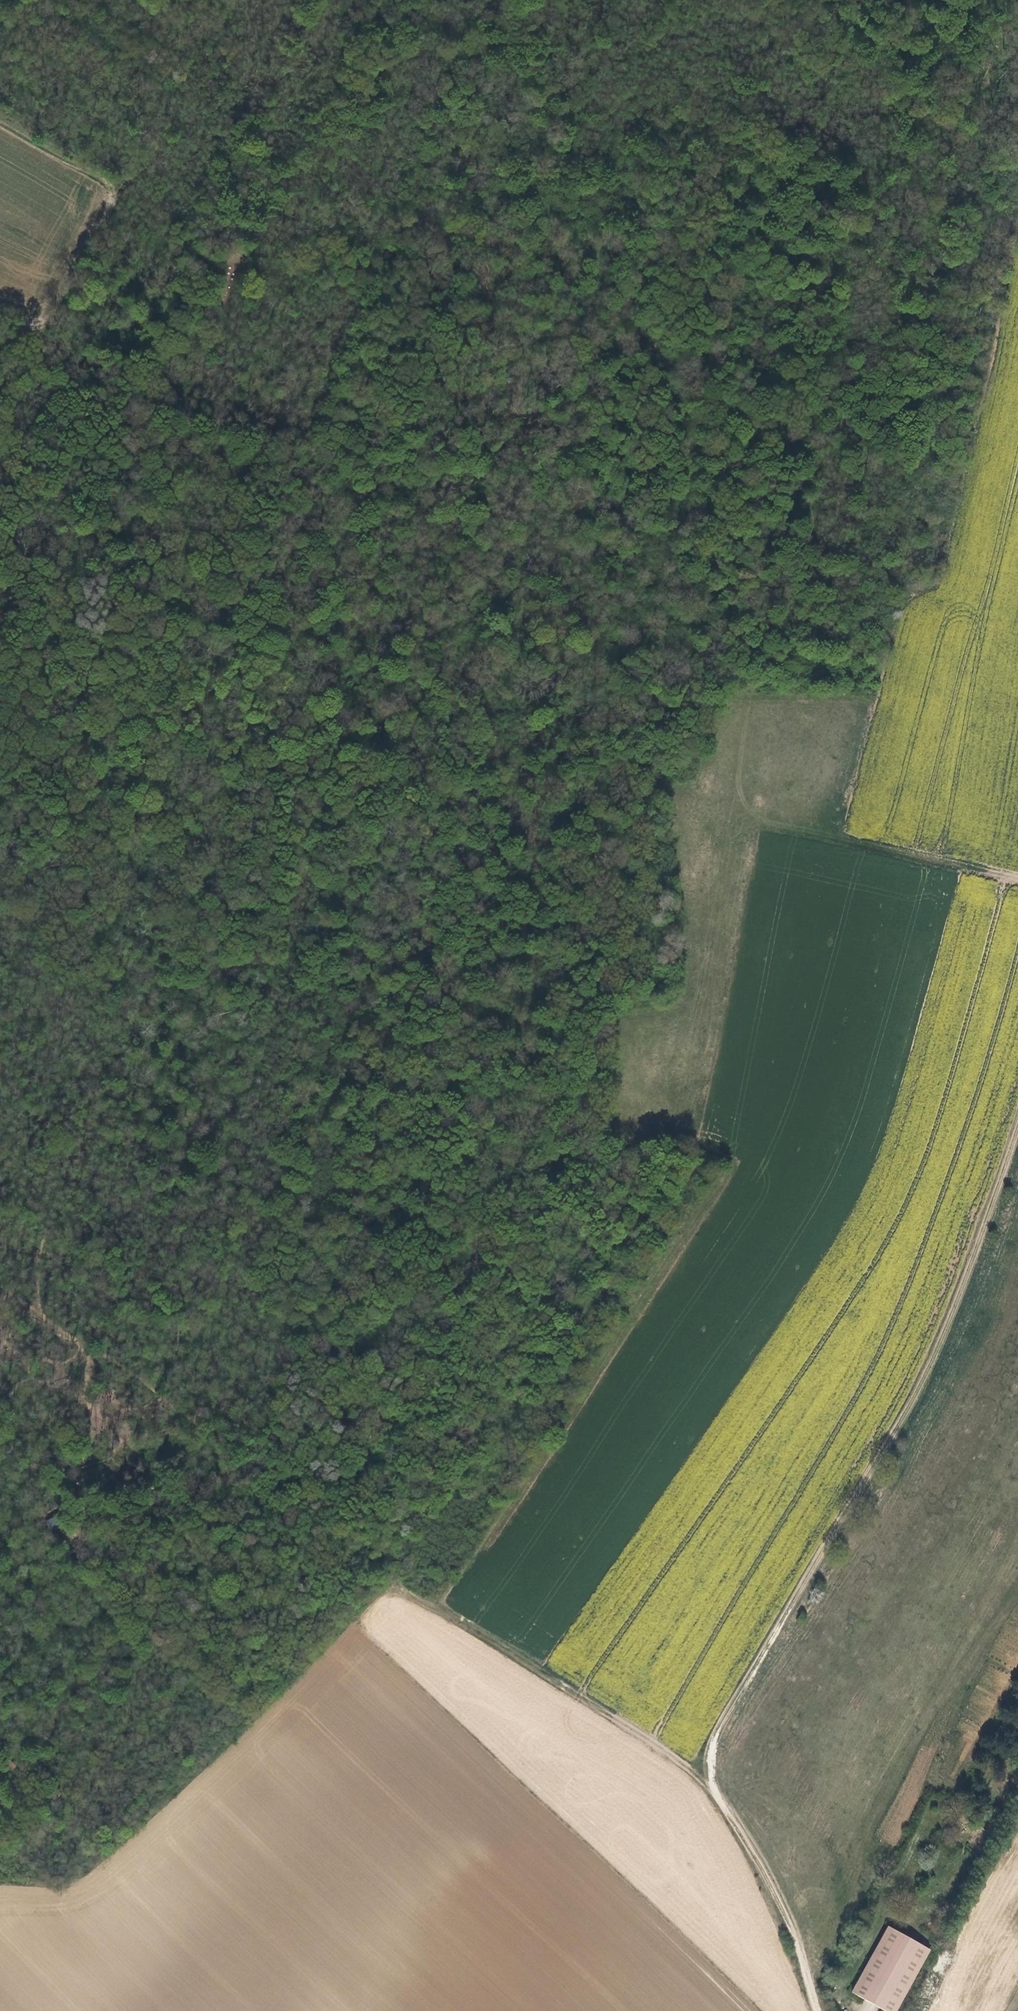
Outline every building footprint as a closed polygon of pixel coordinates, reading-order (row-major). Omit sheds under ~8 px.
[(57,1515),(46,1520),(49,1529),(61,1524),(57,1515)] [(850,1992),(885,2010),(894,2010),(929,1949),(887,1926),(850,1992)]
